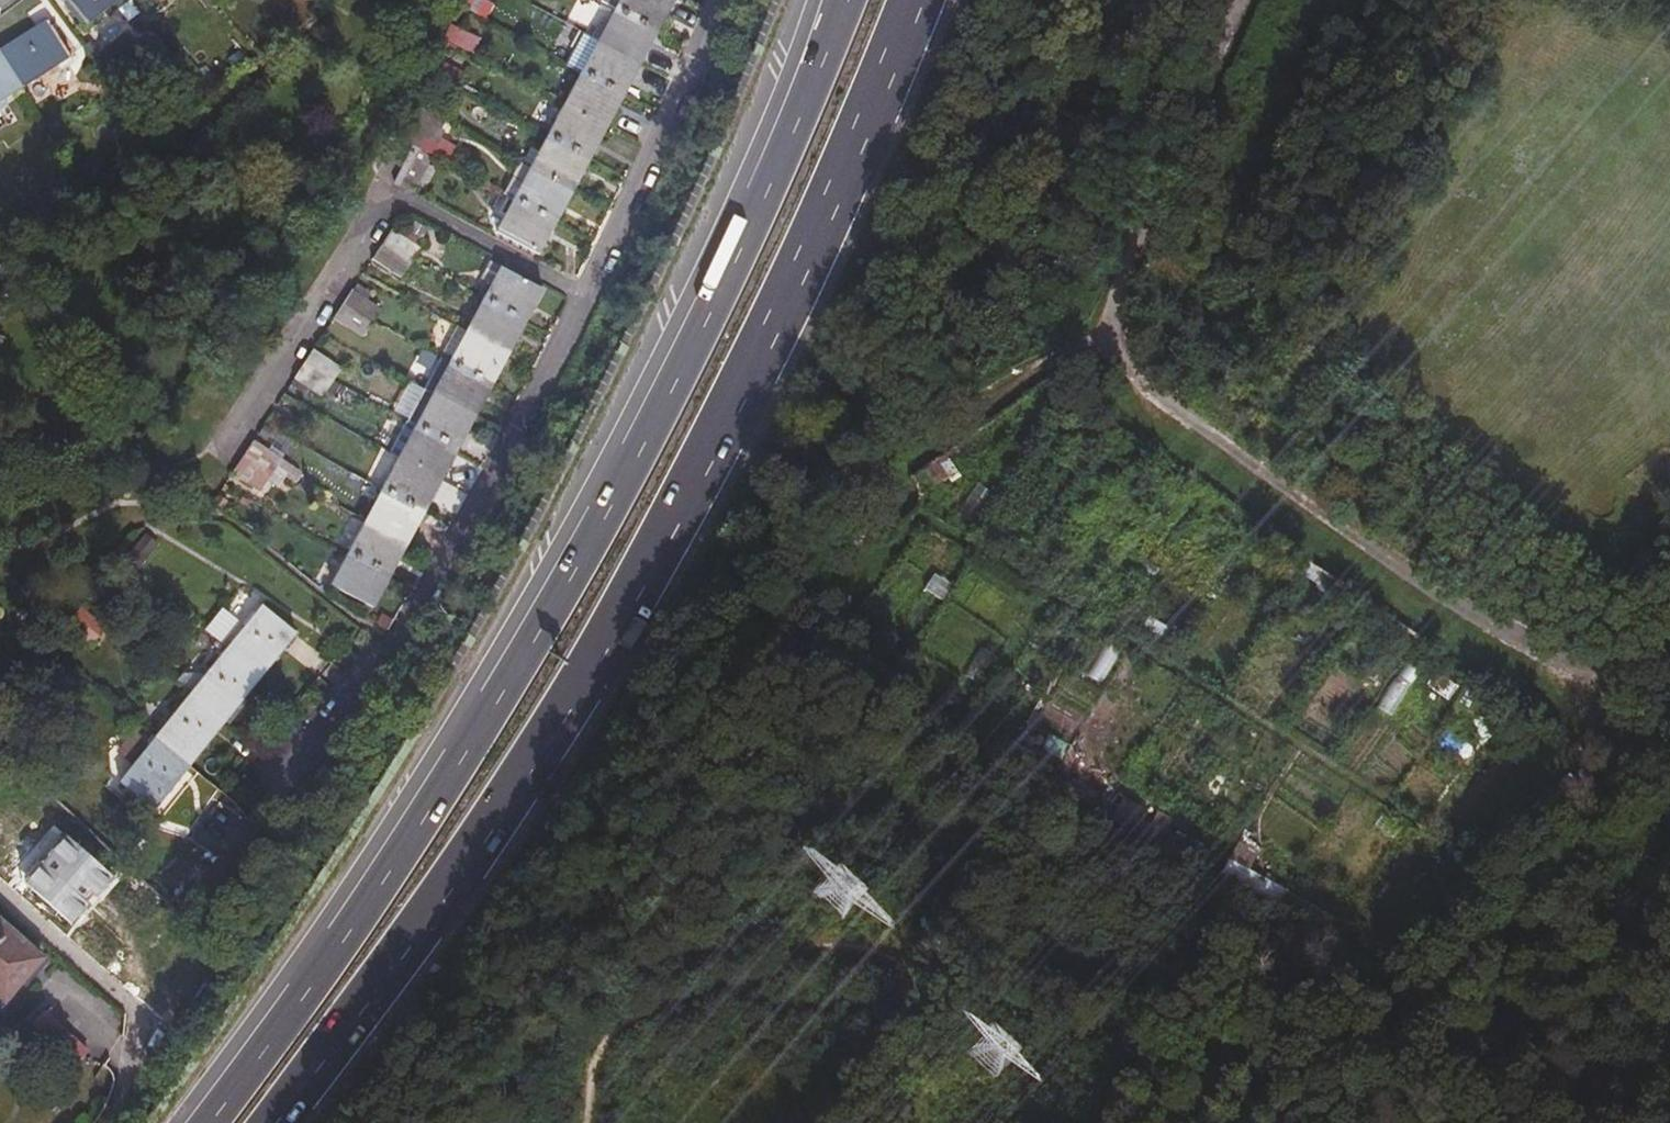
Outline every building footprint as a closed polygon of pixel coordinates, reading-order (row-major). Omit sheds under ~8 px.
[(88,25),(120,0),(68,0),(88,25)] [(489,11),(492,4),(483,0),(464,0),(461,7),(478,14),(481,7),(489,11)] [(665,0),(602,0),(601,2),(616,11),(608,26),(596,21),(579,54),(590,59),(536,155),(529,151),(521,165),(529,170),(518,189),(512,200),(511,202),(503,217),(494,233),(534,255),(673,4),(665,0)] [(0,51),(0,101),(68,59),(46,23),(0,51)] [(440,41),(471,56),(479,39),(449,24),(440,41)] [(461,74),(443,64),(436,77),(454,87),(461,74)] [(395,139),(412,149),(418,152),(432,128),(439,132),(449,113),(430,103),(427,113),(419,109),(395,139)] [(418,152),(412,149),(394,185),(412,195),(419,183),(427,169),(432,159),(418,152)] [(509,183),(518,189),(529,170),(521,165),(519,164),(509,183)] [(433,172),(427,169),(419,183),(425,186),(433,172)] [(511,202),(512,200),(518,189),(509,183),(501,196),(503,197),(511,202)] [(495,212),(503,217),(511,202),(503,197),(495,212)] [(392,230),(372,259),(400,279),(419,250),(392,230)] [(539,294),(486,267),(479,280),(490,286),(466,333),(454,354),(441,379),(432,395),(423,411),(412,405),(404,420),(415,427),(406,443),(397,459),(327,587),(367,610),(539,294)] [(351,292),(333,319),(360,336),(379,310),(351,292)] [(455,327),(444,348),(454,354),(466,333),(455,327)] [(338,369),(312,351),(302,366),(328,384),(338,369)] [(430,373),(421,389),(432,395),(441,379),(430,373)] [(412,405),(423,411),(432,395),(421,389),(412,405)] [(289,422),(276,415),(268,428),(281,435),(289,422)] [(395,437),(386,453),(397,459),(406,443),(395,437)] [(252,443),(230,474),(258,492),(278,460),(252,443)] [(914,472),(921,492),(954,481),(947,460),(914,472)] [(959,516),(978,524),(991,492),(972,484),(959,516)] [(152,543),(141,535),(118,563),(128,572),(152,543)] [(317,576),(328,582),(341,559),(330,552),(317,576)] [(69,618),(83,640),(100,628),(86,607),(69,618)] [(126,768),(113,784),(146,811),(289,634),(256,607),(144,745),(126,768)] [(1085,674),(1100,684),(1120,653),(1105,643),(1085,674)] [(975,648),(966,678),(982,683),(991,653),(975,648)] [(1402,663),(1378,706),(1392,714),(1416,671),(1402,663)] [(1448,700),(1457,685),(1437,673),(1427,687),(1448,700)] [(126,768),(144,745),(128,732),(110,755),(126,768)] [(1059,756),(1065,742),(1046,734),(1040,749),(1059,756)] [(220,849),(207,869),(209,871),(223,880),(236,859),(220,849)] [(0,936),(0,1009),(2,1011),(38,969),(0,936)]
